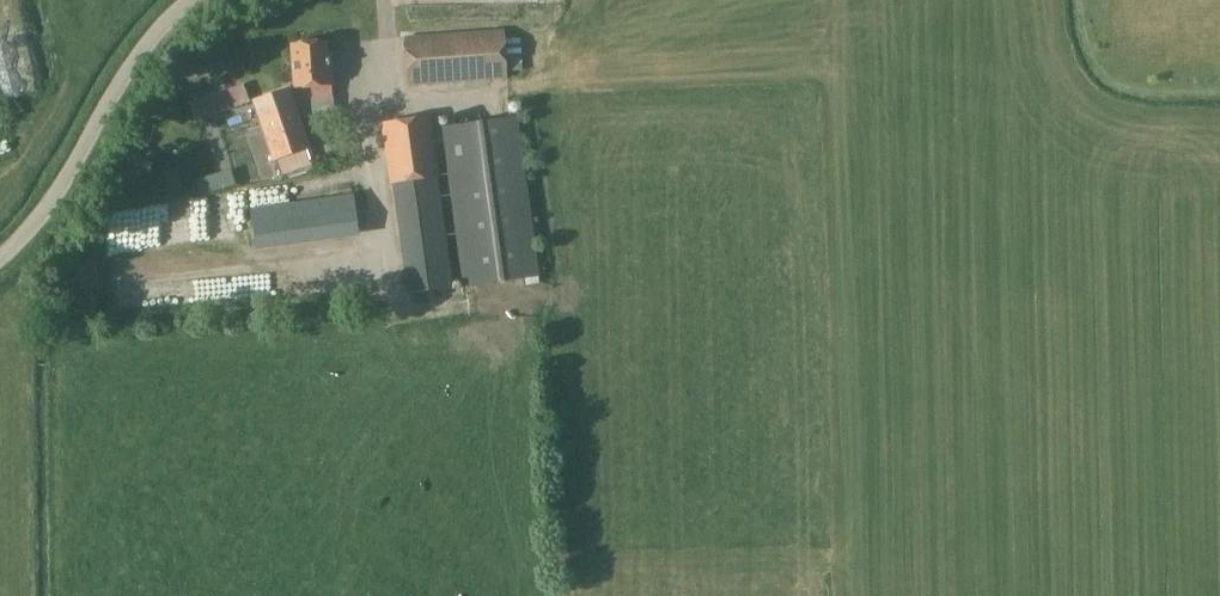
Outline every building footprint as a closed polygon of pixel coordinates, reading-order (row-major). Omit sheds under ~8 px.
[(44,76),(26,0),(12,0),(16,20),(0,23),(0,35),(11,84),(44,76)] [(507,0),(479,0),(502,10),(507,0)] [(508,80),(505,36),(504,29),(404,38),(407,88),(508,80)] [(333,97),(332,85),(329,55),(325,55),(324,44),(291,46),(294,88),(311,86),(312,99),(333,97)] [(496,82),(469,83),(469,102),(496,101),(496,82)] [(243,83),(188,102),(194,122),(250,103),(243,83)] [(287,91),(266,97),(271,111),(259,115),(274,159),(306,149),(287,91)] [(428,117),(380,123),(388,185),(394,185),(436,178),(431,140),(430,129),(428,117)] [(518,117),(430,129),(431,140),(441,140),(462,287),(540,277),(518,117)] [(207,176),(196,180),(200,196),(212,192),(207,176)] [(436,178),(394,185),(408,294),(451,288),(436,178)] [(353,195),(250,210),(255,244),(358,230),(353,195)]
